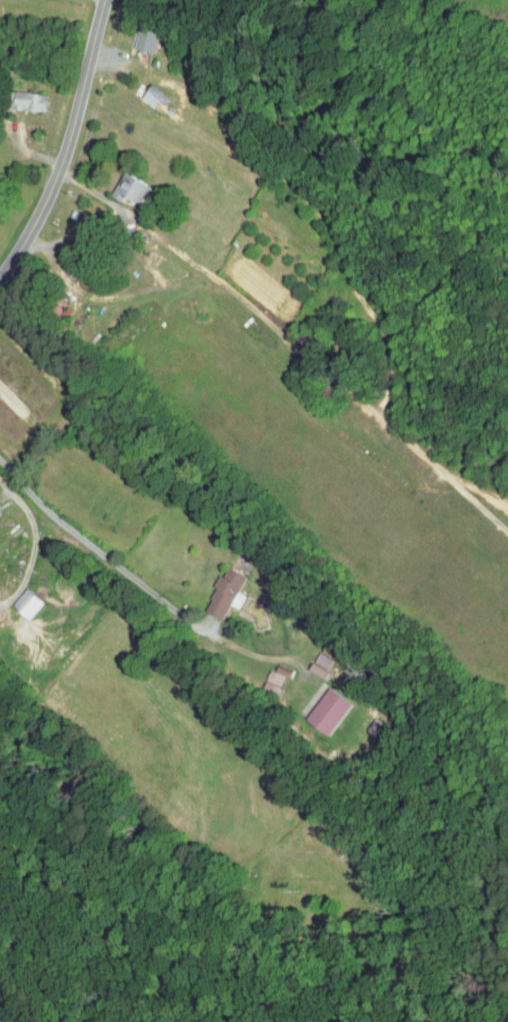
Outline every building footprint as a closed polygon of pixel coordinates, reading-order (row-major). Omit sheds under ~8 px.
[(139,48),(146,27),(128,21),(121,42),(139,48)] [(150,98),(156,91),(137,78),(127,91),(140,101),(145,94),(150,98)] [(32,105),(33,87),(0,86),(0,104),(32,105)] [(125,200),(134,179),(118,172),(116,177),(105,172),(98,189),(125,200)] [(209,614),(216,598),(225,603),(231,590),(224,587),(232,570),(213,562),(209,571),(206,569),(190,605),(209,614)] [(11,584),(0,600),(0,603),(17,614),(28,595),(11,584)] [(313,664),(319,654),(306,647),(301,656),(313,664)] [(314,667),(298,657),(294,663),(310,673),(314,667)] [(249,684),(263,689),(271,670),(257,664),(249,684)] [(335,696),(311,683),(292,717),(316,730),(335,696)]
